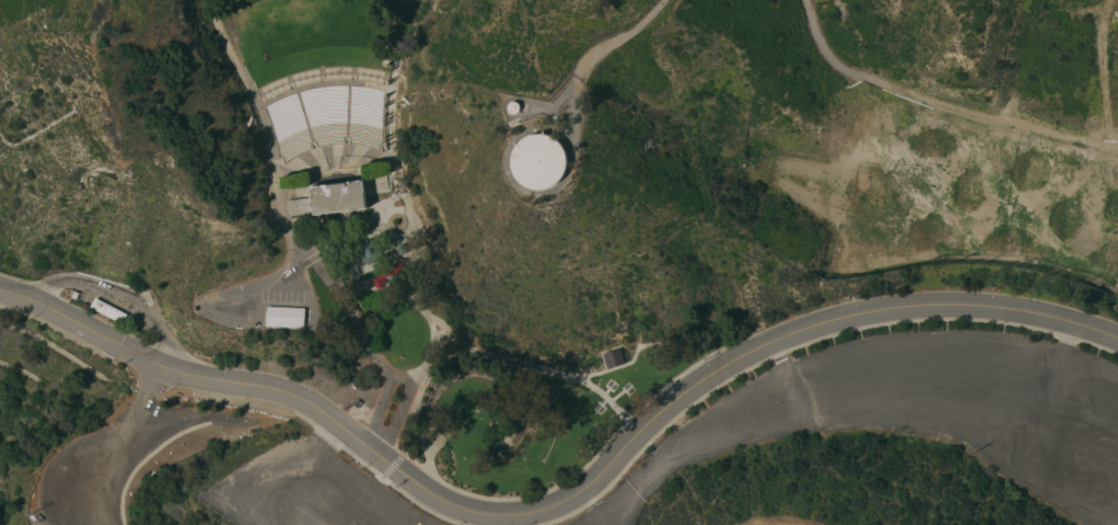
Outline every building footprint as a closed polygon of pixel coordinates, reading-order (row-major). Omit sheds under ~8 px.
[(518,110),(520,107),(520,105),(520,103),(519,101),(517,100),(516,99),(513,99),(511,100),(509,101),(508,102),(508,104),(508,106),(508,107),(509,110),(511,111),(512,111),(515,111),(517,111),(518,110)] [(549,185),(543,186),(539,186),(534,186),(529,185),(524,183),(520,180),(517,176),(515,172),(512,168),(511,163),(510,158),(511,153),(512,148),(515,144),(517,140),(520,136),(524,134),(529,132),(534,130),(539,129),(543,130),(549,132),(553,134),(557,136),(561,140),(563,144),(565,148),(566,153),(567,158),(566,163),(565,168),(563,172),(561,176),(557,180),(553,183),(549,185)] [(313,215),(312,213),(289,216),(286,201),(310,197),(308,186),(362,180),(366,208),(313,215)] [(379,261),(370,264),(360,262),(355,252),(359,243),(368,239),(377,242),(381,251),(379,261)] [(126,315),(121,323),(90,307),(94,298),(126,315)] [(305,308),(304,328),(267,326),(267,306),(305,308)] [(622,364),(619,348),(601,352),(604,368),(622,364)]
